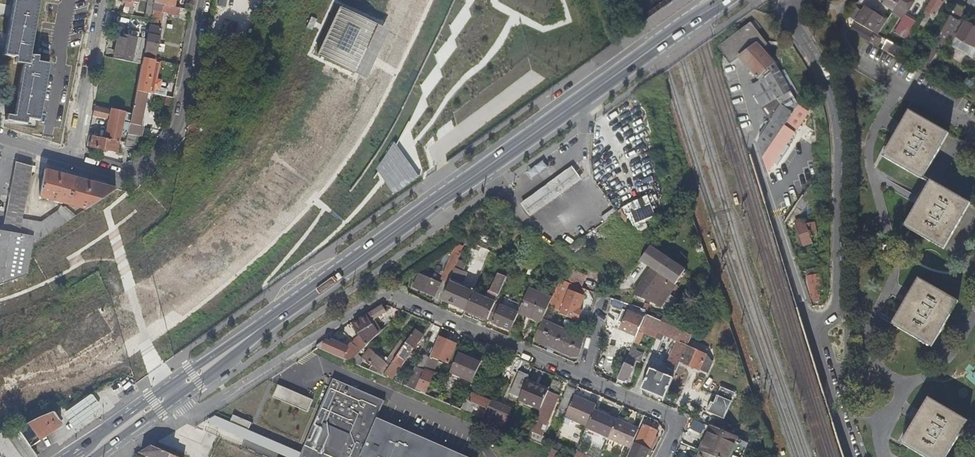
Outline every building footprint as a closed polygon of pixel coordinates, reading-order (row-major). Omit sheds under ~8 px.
[(4,54),(16,56),(15,62),(23,63),(15,107),(14,115),(7,114),(7,113),(6,113),(5,119),(6,119),(13,120),(13,121),(26,123),(27,118),(39,120),(49,63),(38,60),(39,55),(31,53),(39,7),(41,0),(14,0),(4,54)] [(125,3),(123,13),(128,14),(129,8),(132,9),(134,2),(139,3),(140,0),(124,0),(125,0),(125,3)] [(153,0),(148,0),(144,18),(149,19),(153,2),(153,0)] [(882,4),(893,11),(898,4),(891,0),(885,0),(882,4)] [(900,1),(898,4),(909,11),(915,2),(912,0),(913,0),(900,0),(900,1)] [(934,16),(942,3),(938,0),(931,0),(925,11),(934,16)] [(173,6),(153,2),(149,19),(146,38),(142,57),(153,60),(160,27),(158,26),(156,26),(156,23),(158,11),(177,15),(178,7),(173,6)] [(964,8),(957,3),(928,53),(918,70),(923,73),(937,48),(941,50),(949,37),(951,38),(951,39),(953,40),(953,39),(962,23),(958,20),(964,8)] [(376,24),(338,7),(317,53),(354,71),(376,24)] [(865,8),(855,22),(873,32),(878,35),(888,19),(876,12),(875,14),(865,8)] [(907,38),(917,22),(905,15),(895,31),(907,38)] [(974,45),(974,28),(963,22),(962,23),(953,39),(965,45),(968,41),(974,45)] [(753,26),(758,33),(762,31),(756,23),(753,26)] [(389,30),(376,24),(354,71),(367,77),(389,30)] [(855,25),(851,32),(876,45),(878,41),(872,37),(873,35),(855,25)] [(764,76),(765,79),(775,65),(775,64),(774,63),(757,45),(763,40),(758,33),(753,26),(752,26),(723,46),(728,52),(735,61),(740,57),(758,77),(762,74),(764,76)] [(927,35),(933,39),(937,32),(931,28),(927,35)] [(119,33),(114,59),(140,64),(142,57),(146,38),(119,33)] [(891,47),(888,52),(895,57),(901,48),(887,40),(885,44),(891,47)] [(965,45),(974,51),(974,45),(968,41),(965,45)] [(901,48),(895,57),(901,60),(907,51),(901,48)] [(149,81),(153,60),(142,57),(140,64),(135,91),(146,93),(166,96),(167,90),(153,87),(148,86),(149,81)] [(148,86),(153,87),(155,82),(159,61),(153,60),(149,81),(148,86)] [(772,121),(758,143),(763,158),(790,118),(800,103),(802,101),(796,91),(792,94),(780,74),(775,65),(765,79),(777,100),(781,108),(772,121)] [(785,71),(780,74),(792,94),(796,91),(785,71)] [(751,86),(762,108),(777,100),(765,79),(751,86)] [(966,91),(959,87),(957,92),(964,96),(966,91)] [(142,116),(146,93),(135,91),(131,113),(126,134),(130,135),(130,131),(138,133),(141,115),(142,116)] [(966,91),(964,96),(974,102),(974,96),(966,91)] [(777,100),(762,108),(768,119),(772,121),(781,108),(777,100)] [(798,127),(804,119),(803,114),(806,110),(803,101),(802,101),(800,103),(790,118),(763,158),(769,178),(771,176),(774,171),(770,168),(795,132),(798,127)] [(14,115),(15,107),(7,105),(6,113),(7,113),(7,114),(14,115)] [(118,141),(119,141),(126,112),(111,109),(110,110),(95,107),(93,116),(108,120),(105,138),(118,141)] [(909,110),(908,113),(921,121),(923,118),(909,110)] [(938,145),(946,132),(923,118),(921,121),(908,113),(890,143),(893,144),(885,157),(909,171),(910,168),(924,176),(941,147),(938,145)] [(949,133),(946,132),(938,145),(941,147),(949,133)] [(133,150),(136,136),(130,135),(126,134),(125,142),(124,148),(133,150)] [(116,151),(118,141),(105,138),(90,135),(88,146),(116,151)] [(383,175),(384,176),(408,160),(402,151),(395,141),(378,167),(383,175)] [(883,156),(885,157),(893,144),(890,143),(883,156)] [(8,197),(25,200),(32,163),(15,160),(8,197)] [(408,160),(384,176),(396,193),(420,176),(408,160)] [(39,195),(86,208),(115,188),(44,168),(39,195)] [(922,179),(924,176),(910,168),(909,171),(922,179)] [(572,169),(554,182),(561,192),(579,180),(572,169)] [(931,180),(929,183),(943,191),(944,188),(931,180)] [(546,187),(554,198),(561,192),(554,182),(546,187)] [(802,212),(813,196),(812,183),(809,188),(804,195),(795,207),(802,212)] [(943,191),(929,183),(912,213),(914,214),(907,227),(930,241),(931,239),(945,247),(962,217),(960,215),(968,202),(944,188),(943,191)] [(608,193),(612,201),(626,194),(622,186),(608,193)] [(554,198),(546,187),(520,206),(527,216),(554,198)] [(105,196),(109,203),(122,195),(118,188),(105,196)] [(8,197),(4,225),(3,231),(19,234),(22,218),(25,200),(8,197)] [(647,222),(659,218),(650,197),(619,209),(625,225),(634,221),(638,233),(649,228),(647,222)] [(970,203),(968,202),(960,215),(962,217),(970,203)] [(40,222),(22,218),(19,234),(32,236),(30,246),(65,222),(57,211),(40,222)] [(904,226),(907,227),(914,214),(912,213),(904,226)] [(808,236),(817,234),(814,222),(804,224),(803,222),(796,224),(803,245),(810,243),(808,236)] [(25,275),(30,246),(32,236),(19,234),(3,231),(0,230),(0,284),(25,275)] [(943,249),(945,247),(931,239),(930,241),(943,249)] [(465,242),(464,246),(479,252),(480,248),(465,242)] [(455,266),(460,254),(464,246),(459,244),(455,247),(445,272),(452,275),(455,266)] [(655,269),(637,294),(640,295),(654,301),(661,306),(670,293),(686,268),(652,244),(641,259),(655,269)] [(500,268),(509,272),(511,266),(503,262),(500,268)] [(468,272),(455,266),(452,275),(442,299),(460,307),(461,306),(466,308),(473,292),(473,291),(462,286),(468,272)] [(819,267),(805,270),(811,301),(814,301),(814,304),(820,303),(819,298),(823,297),(819,267)] [(593,283),(562,270),(559,279),(590,291),(593,283)] [(417,272),(412,285),(435,296),(441,282),(417,272)] [(484,297),(473,292),(466,308),(465,309),(488,319),(495,303),(507,276),(498,273),(491,291),(487,289),(484,297)] [(930,288),(932,286),(918,278),(916,281),(930,288)] [(561,311),(572,285),(560,280),(550,302),(548,306),(561,311)] [(930,288),(916,281),(899,310),(902,312),(894,325),(918,339),(919,337),(932,344),(949,315),(947,314),(955,300),(932,286),(930,288)] [(518,313),(541,323),(548,306),(550,302),(527,292),(518,313)] [(584,297),(570,292),(561,315),(577,321),(581,311),(579,310),(584,297)] [(670,293),(661,306),(669,311),(677,298),(670,293)] [(957,301),(955,300),(947,314),(949,315),(957,301)] [(518,313),(495,303),(488,319),(511,329),(518,313)] [(382,304),(353,323),(361,336),(367,345),(379,333),(372,320),(374,319),(386,310),(382,304)] [(649,308),(646,307),(645,307),(637,305),(631,304),(620,329),(637,336),(640,329),(642,325),(644,319),(645,318),(649,308)] [(668,314),(659,311),(652,309),(650,308),(649,308),(645,318),(644,319),(642,325),(640,329),(656,337),(658,332),(662,334),(660,338),(663,339),(673,316),(668,314)] [(892,324),(894,325),(902,312),(899,310),(892,324)] [(682,321),(673,316),(663,339),(666,340),(668,336),(678,341),(667,367),(676,371),(681,361),(688,346),(694,332),(679,325),(682,321)] [(382,330),(374,319),(372,320),(379,333),(382,330)] [(572,355),(579,356),(584,339),(543,321),(535,339),(572,355)] [(424,335),(416,329),(406,344),(401,350),(404,352),(409,356),(424,335)] [(349,350),(329,341),(328,344),(322,341),(315,345),(351,361),(357,354),(367,345),(361,336),(353,344),(351,343),(349,350)] [(456,344),(439,336),(431,354),(448,362),(456,344)] [(930,346),(932,344),(919,337),(918,339),(930,346)] [(374,365),(370,369),(373,370),(384,375),(393,361),(400,352),(401,350),(406,344),(401,341),(386,362),(371,349),(364,357),(374,365)] [(486,368),(495,347),(488,344),(481,360),(479,366),(486,368)] [(637,347),(633,345),(617,381),(621,383),(622,381),(627,383),(634,367),(633,367),(636,360),(640,362),(644,354),(636,350),(637,347)] [(707,355),(688,346),(681,361),(707,373),(713,362),(707,355)] [(471,360),(473,357),(459,351),(458,354),(471,360)] [(362,358),(357,354),(351,361),(359,364),(362,361),(362,358)] [(471,360),(458,354),(450,371),(473,381),(479,366),(481,360),(473,357),(471,360)] [(434,358),(430,356),(425,368),(429,370),(434,358)] [(401,367),(393,361),(384,375),(392,379),(401,367)] [(363,374),(365,368),(352,363),(350,368),(363,374)] [(421,378),(424,371),(416,367),(408,386),(416,389),(421,378)] [(429,370),(425,368),(424,371),(421,378),(416,389),(425,392),(434,372),(429,370)] [(641,389),(664,399),(673,378),(650,368),(641,389)] [(526,381),(527,378),(529,375),(520,372),(510,393),(519,397),(526,381)] [(550,388),(527,378),(526,381),(548,391),(550,388)] [(376,446),(401,456),(466,456),(378,418),(385,402),(333,379),(301,452),(299,456),(371,456),(376,446)] [(548,391),(526,381),(519,397),(519,398),(541,408),(548,392),(548,391)] [(311,411),(316,399),(280,385),(275,397),(311,411)] [(558,409),(566,413),(576,390),(568,386),(558,409)] [(735,393),(721,387),(714,403),(711,401),(707,411),(725,419),(735,393)] [(483,397),(478,395),(468,391),(461,409),(470,413),(474,406),(480,409),(477,416),(483,418),(491,401),(483,397)] [(60,409),(69,427),(102,411),(92,392),(60,409)] [(541,436),(542,433),(558,396),(548,392),(541,408),(540,410),(531,432),(541,436)] [(564,417),(586,427),(594,409),(595,405),(574,396),(564,417)] [(541,408),(519,398),(518,401),(540,410),(541,408)] [(941,408),(942,406),(929,398),(928,400),(941,408)] [(928,400),(911,430),(913,432),(905,445),(925,456),(930,456),(931,456),(948,456),(961,434),(959,433),(966,419),(942,406),(941,408),(928,400)] [(506,419),(510,409),(491,401),(483,418),(494,423),(496,418),(497,415),(506,419)] [(609,437),(617,419),(594,409),(586,427),(586,428),(609,437)] [(31,421),(22,425),(37,420),(54,414),(53,412),(52,410),(31,421)] [(54,414),(37,420),(22,425),(16,429),(0,434),(0,449),(6,456),(36,456),(37,456),(30,445),(61,423),(54,414)] [(218,416),(204,424),(287,456),(299,456),(301,452),(218,416)] [(497,424),(506,428),(508,423),(508,422),(500,418),(497,424)] [(617,419),(609,437),(631,447),(639,429),(617,419)] [(968,421),(966,419),(959,433),(961,434),(968,421)] [(658,430),(644,424),(630,456),(646,456),(658,430)] [(700,451),(714,456),(727,456),(737,436),(712,425),(700,451)] [(903,444),(905,445),(913,432),(911,430),(903,444)] [(543,444),(547,435),(542,433),(541,436),(531,432),(528,438),(543,444)] [(547,435),(543,444),(550,448),(555,438),(547,435)] [(152,446),(147,450),(140,454),(147,456),(177,456),(152,446)] [(376,446),(371,456),(401,456),(376,446)] [(559,452),(552,448),(547,456),(557,456),(559,452)]
